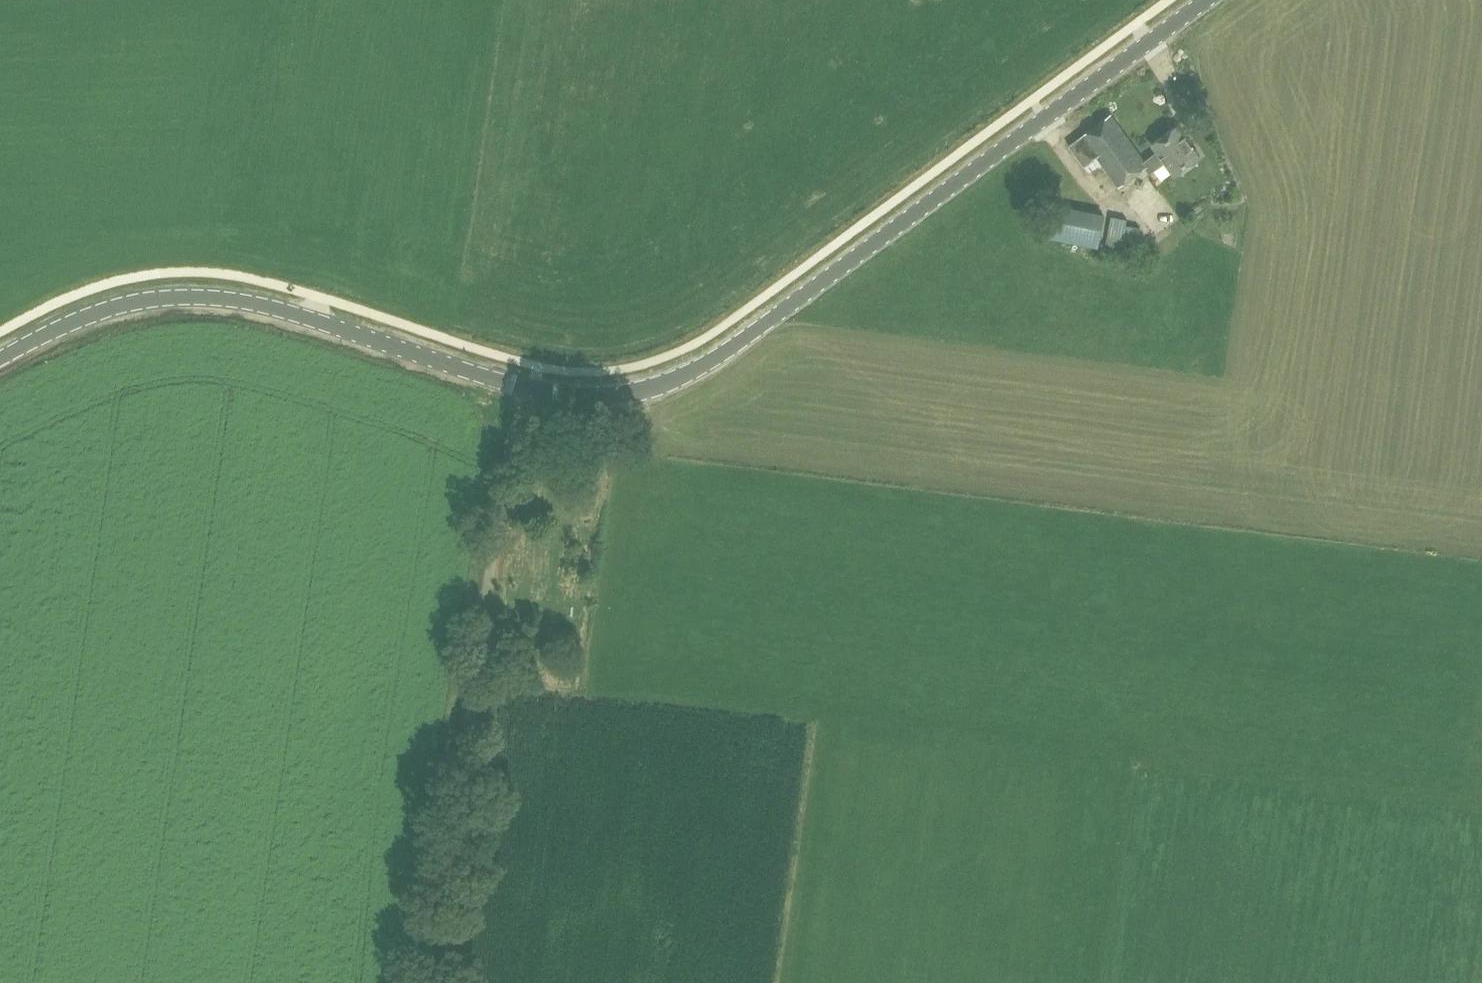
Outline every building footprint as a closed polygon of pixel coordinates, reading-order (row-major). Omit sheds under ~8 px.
[(1069,140),(1082,159),(1080,160),(1090,174),(1105,164),(1118,183),(1145,165),(1149,172),(1165,162),(1175,176),(1201,158),(1178,123),(1152,141),(1158,149),(1145,158),(1112,111),(1069,140)] [(1099,247),(1105,214),(1057,204),(1050,236),(1099,247)] [(1112,214),(1106,244),(1137,251),(1142,226),(1127,223),(1128,217),(1112,214)]
